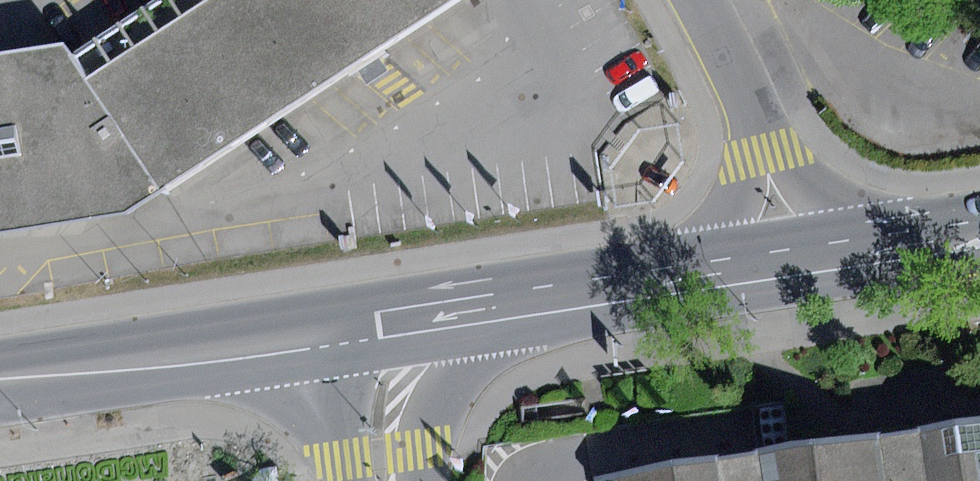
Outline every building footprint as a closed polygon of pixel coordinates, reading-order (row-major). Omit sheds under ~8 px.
[(86,78),(163,190),(459,0),(207,0),(86,78)] [(163,190),(86,78),(63,44),(0,53),(0,233),(125,214),(163,190)] [(610,476),(610,480),(979,480),(979,425),(610,476)]
